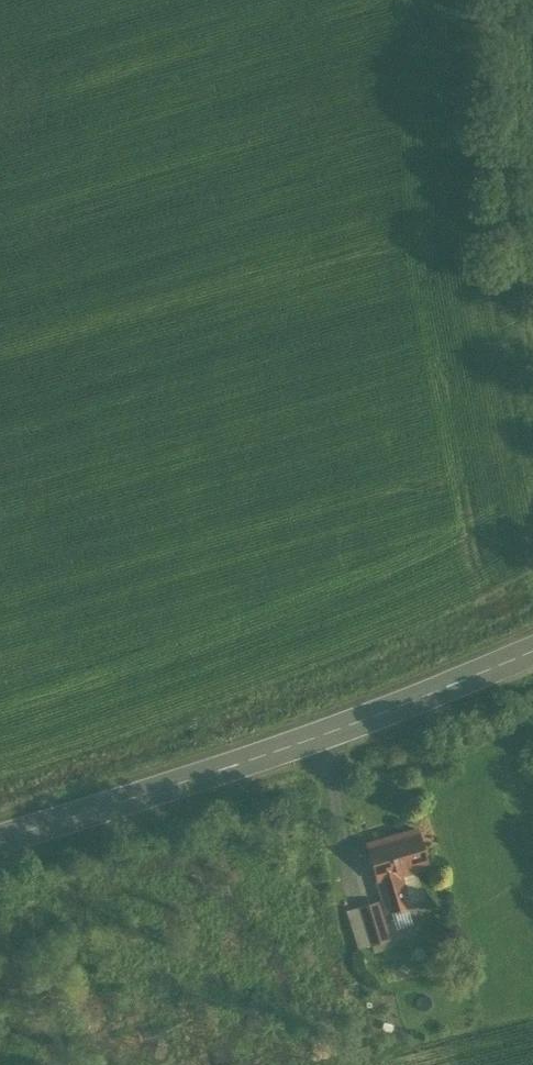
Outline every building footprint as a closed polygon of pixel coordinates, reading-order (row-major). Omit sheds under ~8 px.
[(417,828),(366,843),(382,898),(406,891),(401,872),(427,864),(417,828)] [(406,891),(382,898),(386,911),(410,904),(406,891)] [(376,902),(358,904),(362,931),(379,930),(376,902)] [(379,930),(362,931),(364,946),(381,944),(379,930)]
